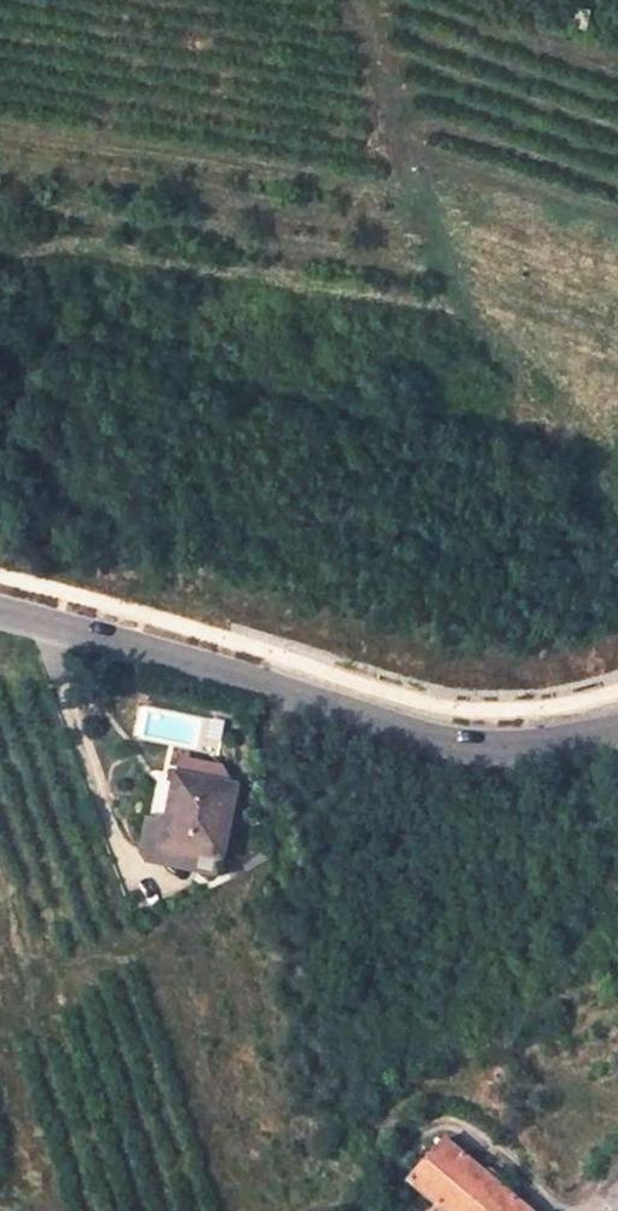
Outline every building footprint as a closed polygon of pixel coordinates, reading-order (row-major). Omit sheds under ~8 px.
[(176,778),(162,849),(221,860),(235,790),(176,778)] [(411,1185),(442,1210),(526,1210),(445,1143),(411,1185)]
